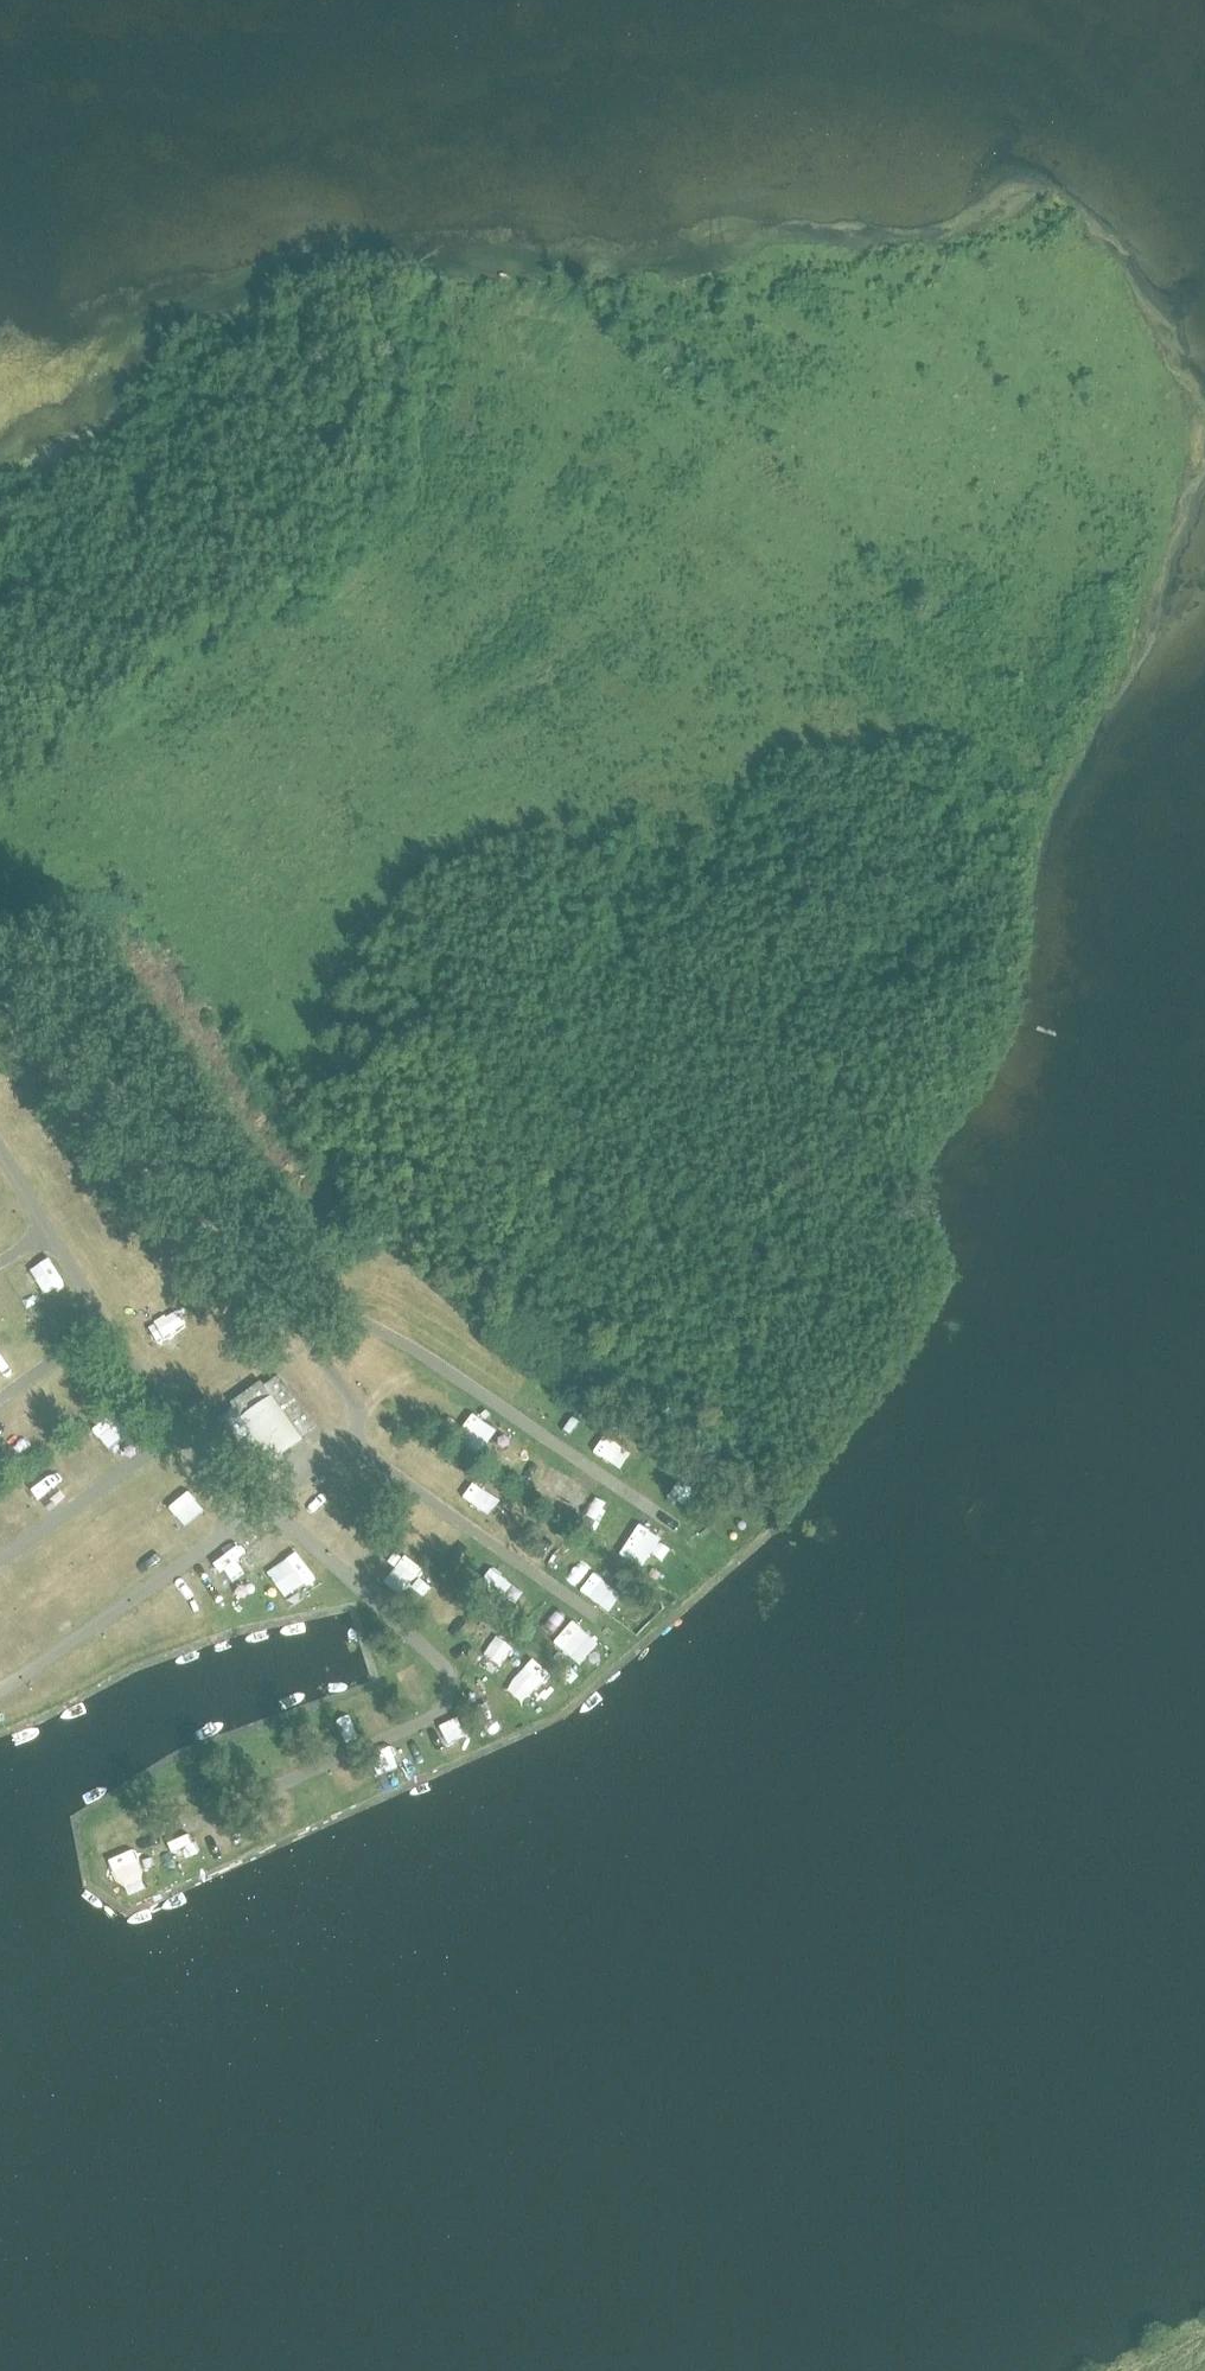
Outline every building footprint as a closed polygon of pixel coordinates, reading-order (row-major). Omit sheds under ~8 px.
[(37,1194),(56,1188),(52,1176),(33,1182),(37,1194)] [(234,1409),(219,1420),(255,1471),(270,1460),(268,1458),(298,1436),(300,1439),(316,1428),(279,1377),(264,1388),(261,1383),(231,1404),(234,1409)] [(586,1406),(577,1422),(592,1431),(602,1414),(586,1406)] [(481,1473),(476,1483),(504,1497),(508,1486),(481,1473)] [(35,1505),(50,1497),(40,1476),(24,1484),(35,1505)] [(299,1569),(315,1554),(304,1542),(288,1558),(299,1569)] [(392,1589),(419,1562),(403,1547),(377,1574),(392,1589)] [(217,1593),(240,1580),(222,1549),(199,1562),(217,1593)] [(616,1611),(630,1590),(611,1577),(597,1598),(616,1611)] [(541,1649),(515,1673),(529,1688),(555,1665),(541,1649)] [(492,1724),(511,1708),(487,1681),(468,1697),(492,1724)] [(384,1744),(392,1767),(414,1760),(405,1736),(384,1744)] [(191,1754),(191,1777),(204,1777),(204,1754),(191,1754)] [(322,1805),(336,1803),(334,1787),(319,1789),(322,1805)] [(190,1841),(193,1840),(187,1829),(163,1840),(174,1863),(187,1857),(189,1862),(198,1858),(190,1841)] [(153,1882),(131,1846),(113,1856),(135,1893),(153,1882)]
